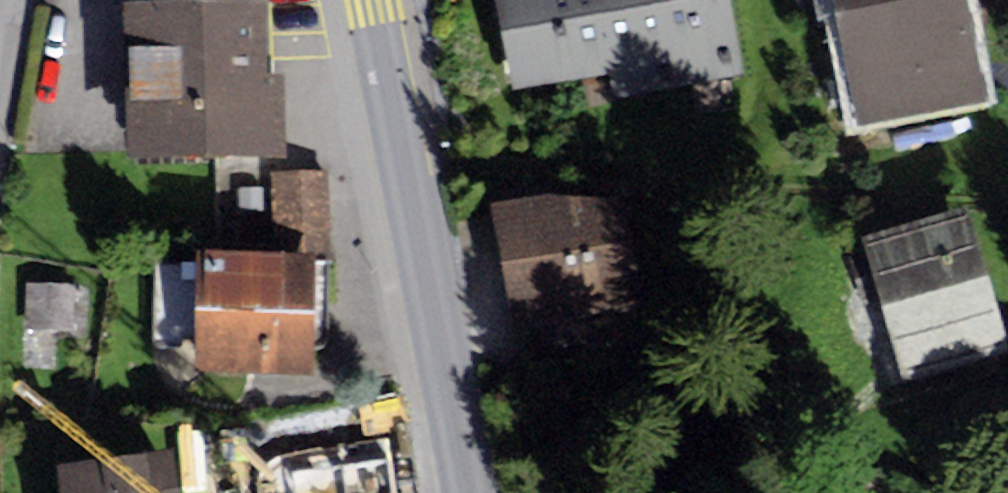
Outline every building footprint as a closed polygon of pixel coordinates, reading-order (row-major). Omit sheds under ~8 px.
[(125,158),(284,154),(282,73),(269,73),(269,58),(268,0),(128,0),(121,0),(125,158)] [(514,92),(607,74),(612,98),(744,73),(730,0),(497,0),(514,92)] [(857,123),(988,98),(968,0),(833,0),(857,123)] [(194,246),(192,370),(314,371),(316,260),(331,259),(328,172),(271,173),(274,249),(194,246)] [(264,211),(263,186),(239,186),(239,211),(264,211)] [(559,196),(494,206),(513,323),(523,322),(599,309),(643,302),(625,198),(559,196)] [(862,236),(865,245),(854,248),(866,288),(876,285),(905,382),(1007,352),(1007,340),(969,205),(862,236)] [(76,284),(26,283),(25,331),(75,332),(76,284)] [(599,309),(523,322),(534,381),(609,369),(599,309)] [(58,462),(62,492),(181,492),(175,447),(58,462)]
